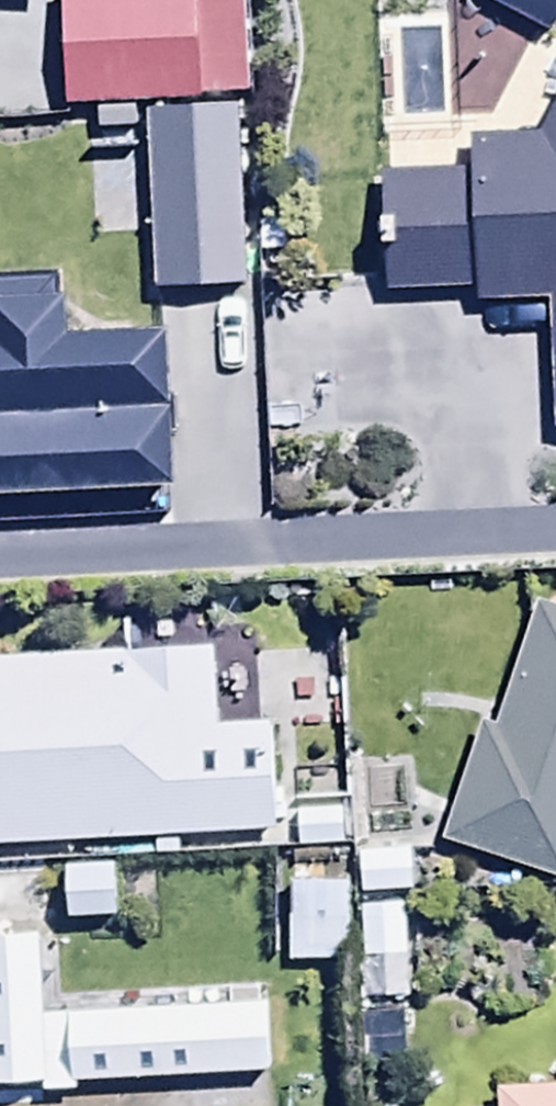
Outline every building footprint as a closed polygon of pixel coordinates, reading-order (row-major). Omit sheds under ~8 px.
[(14,0),(0,0),(0,9),(13,10),(14,0)] [(57,107),(245,102),(242,3),(196,4),(196,0),(54,0),(57,107)] [(465,0),(547,41),(550,35),(555,38),(555,0),(465,0)] [(530,139),(466,140),(467,175),(373,176),(374,290),(466,290),(466,303),(544,303),(545,432),(555,431),(555,99),(530,139)] [(243,291),(235,107),(142,111),(149,295),(243,291)] [(167,496),(162,334),(56,337),(55,302),(0,304),(0,501),(167,496)] [(532,612),(495,730),(476,724),(438,842),(555,880),(555,619),(532,612)] [(272,836),(266,726),(213,729),(209,648),(0,659),(0,850),(272,836)] [(344,810),(291,812),(293,855),(345,852),(344,810)] [(407,897),(405,848),(352,850),(354,898),(407,897)] [(62,939),(60,866),(0,868),(0,941),(62,939)] [(343,885),(287,885),(286,965),(342,966),(343,885)] [(401,908),(354,910),(356,963),(403,962),(401,908)] [(456,1022),(391,1028),(395,1063),(460,1056),(456,1022)] [(494,1091),(495,1105),(555,1105),(555,1088),(494,1091)]
